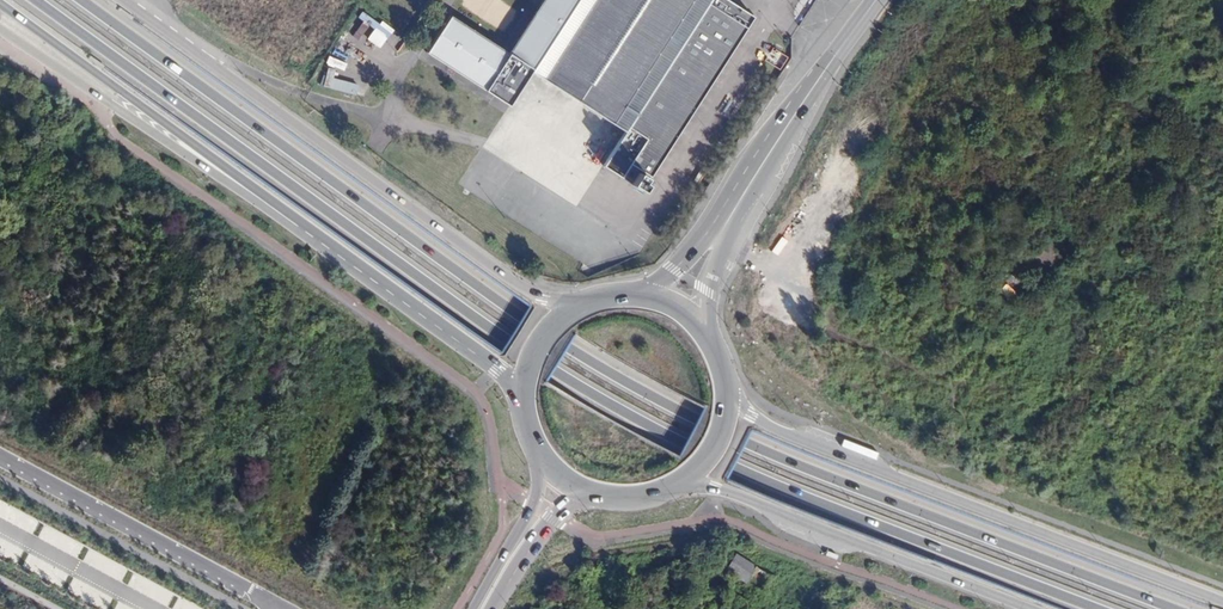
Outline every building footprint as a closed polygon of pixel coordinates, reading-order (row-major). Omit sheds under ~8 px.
[(244,14),(250,0),(212,0),(244,14)] [(485,90),(510,106),(532,73),(574,101),(625,134),(603,167),(629,185),(636,173),(649,181),(756,18),(754,17),(753,19),(724,0),(545,0),(510,54),(485,90)] [(352,32),(380,48),(390,29),(363,14),(352,32)] [(485,90),(510,54),(451,16),(426,52),(485,90)] [(325,65),(344,70),(346,63),(327,57),(325,65)] [(355,96),(359,85),(333,77),(335,70),(327,68),(321,85),(355,96)] [(642,193),(649,181),(636,173),(629,185),(642,193)] [(1014,294),(1006,287),(1000,293),(1009,300),(1014,294)] [(755,570),(756,569),(735,556),(724,574),(746,587),(749,581),(755,570)] [(770,579),(755,570),(749,581),(764,590),(770,579)]
